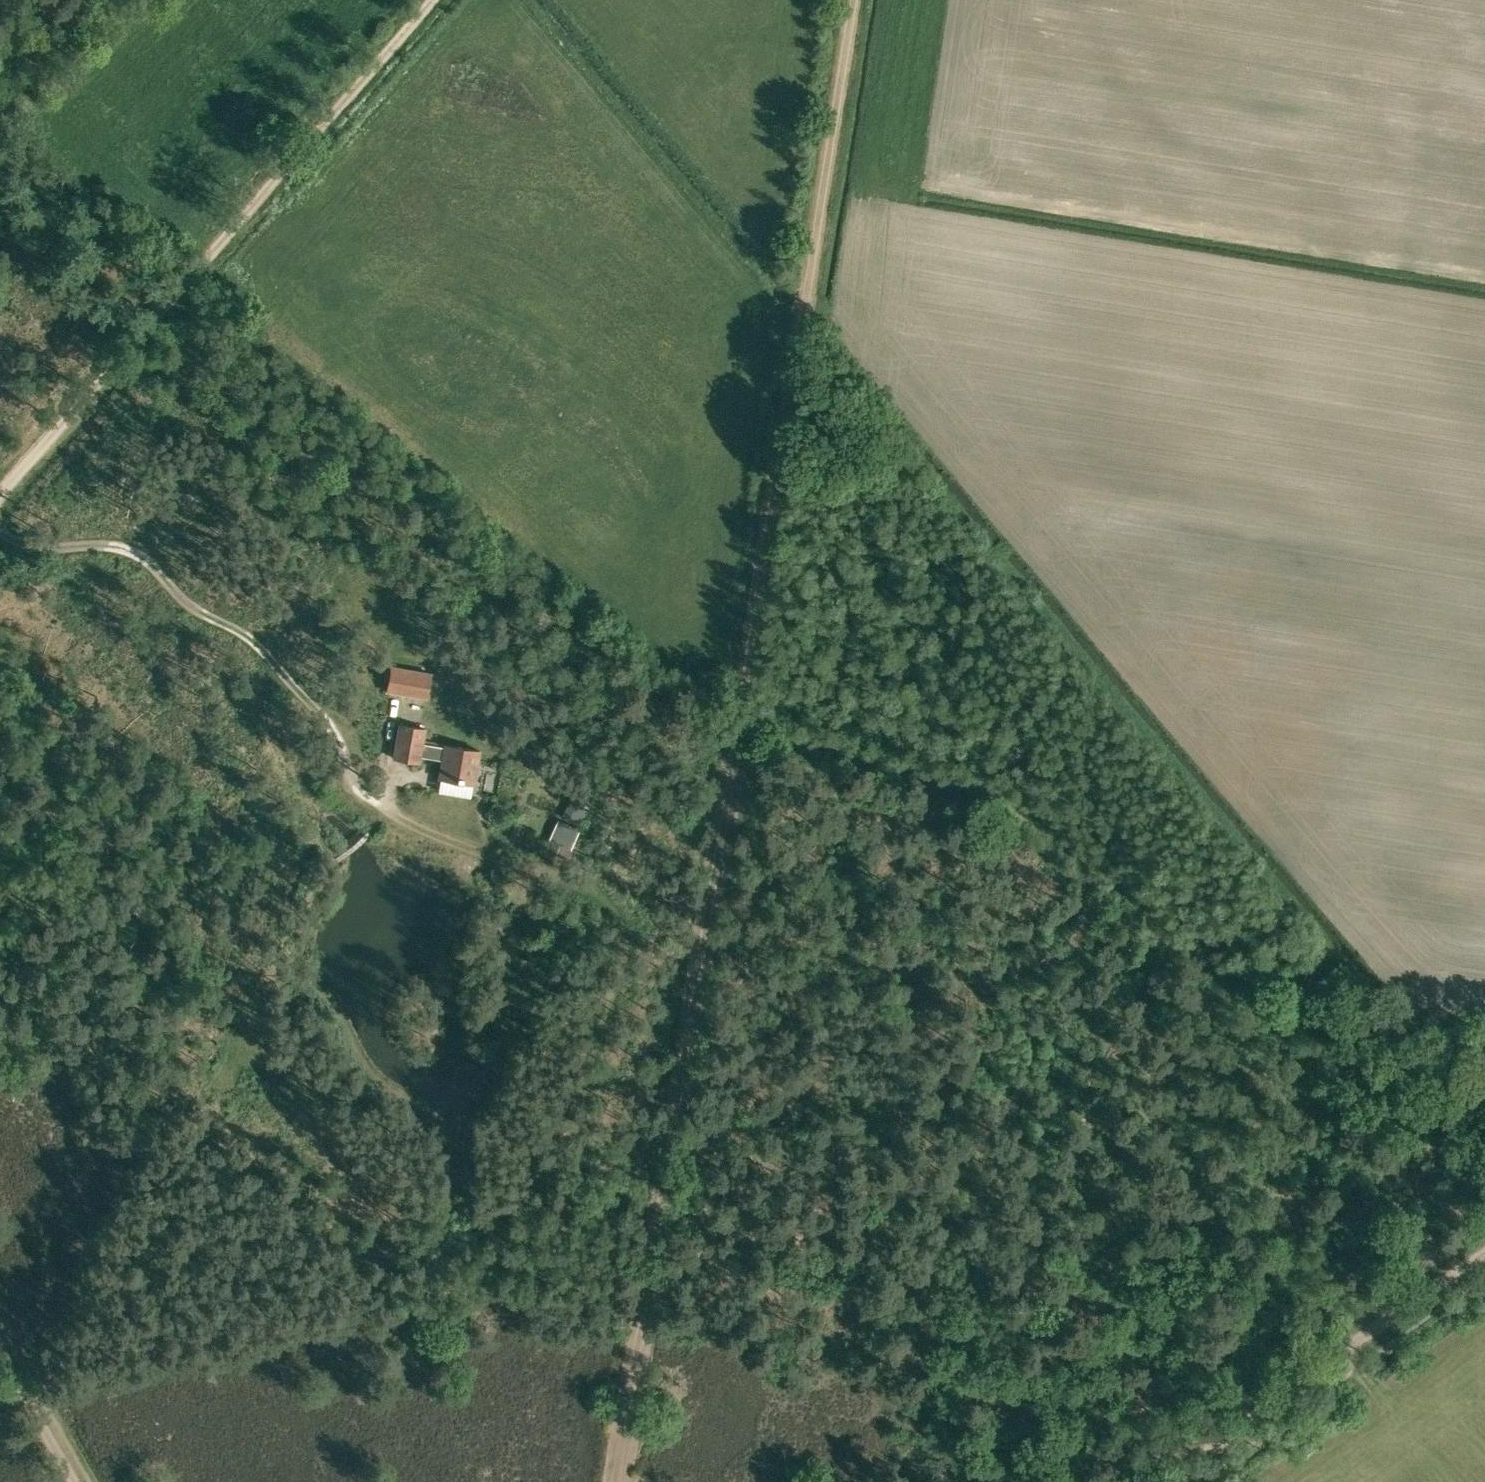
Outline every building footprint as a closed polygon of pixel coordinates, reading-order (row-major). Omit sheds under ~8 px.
[(390,692),(429,699),(434,675),(394,668),(390,692)] [(426,728),(401,724),(395,758),(420,763),(421,754),(444,758),(440,778),(474,784),(480,750),(446,744),(445,750),(423,746),(426,728)] [(570,824),(561,844),(572,849),(581,829),(570,824)]
